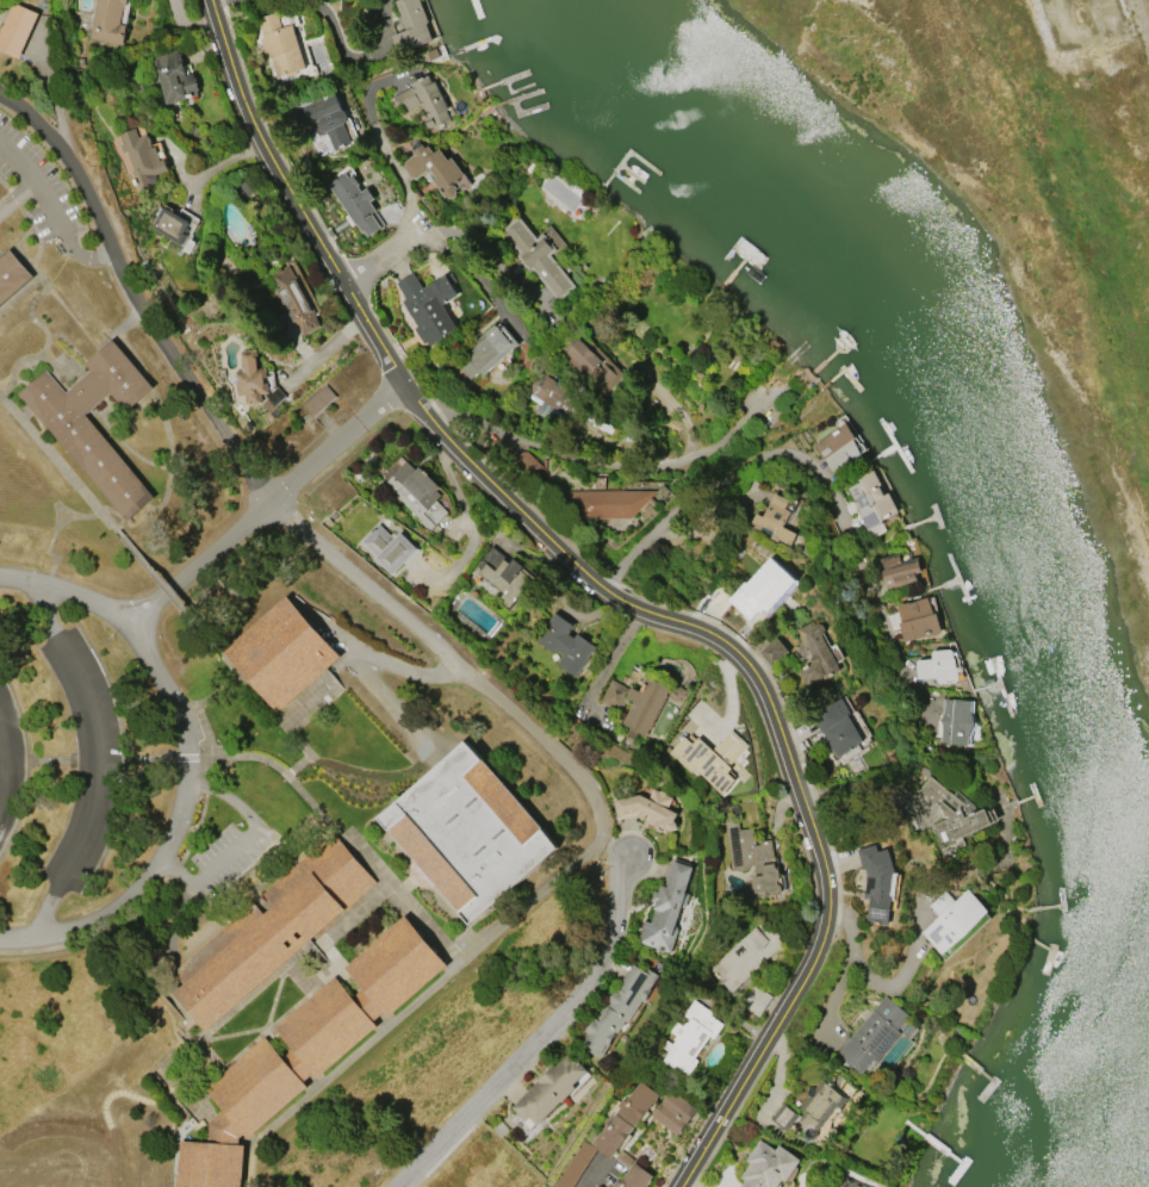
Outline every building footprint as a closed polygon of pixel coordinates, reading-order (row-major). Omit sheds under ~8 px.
[(89,37),(97,0),(127,0),(125,6),(124,5),(119,23),(126,25),(122,44),(89,37)] [(405,29),(395,0),(420,0),(429,21),(426,23),(433,39),(398,52),(391,35),(405,29)] [(19,57),(0,49),(0,30),(13,1),(39,13),(19,57)] [(291,23),(305,67),(277,76),(271,56),(267,57),(266,51),(263,52),(259,37),(261,37),(255,18),(275,11),(280,26),(291,23)] [(153,56),(178,50),(178,52),(180,52),(185,74),(192,73),(193,76),(195,76),(198,91),(197,91),(198,94),(185,98),(164,102),(155,62),(154,62),(153,56)] [(398,102),(393,93),(412,83),(411,82),(429,74),(431,81),(435,80),(448,108),(446,110),(451,119),(434,128),(433,124),(423,129),(420,123),(421,122),(417,113),(426,110),(422,102),(421,104),(420,102),(405,110),(402,101),(398,102)] [(334,150),(325,132),(319,135),(316,126),(317,125),(315,122),(299,129),(291,111),(293,110),(292,107),(310,99),(311,100),(313,99),(315,100),(334,91),(342,110),(343,110),(347,117),(344,123),(343,123),(352,142),(334,150)] [(120,132),(135,128),(138,136),(147,133),(151,147),(155,145),(160,160),(164,159),(168,169),(155,174),(157,178),(154,179),(155,182),(151,184),(153,186),(138,191),(131,170),(133,169),(126,150),(123,151),(119,143),(123,142),(120,132)] [(440,148),(448,159),(452,156),(465,173),(458,178),(459,180),(454,184),(457,187),(455,189),(457,191),(457,194),(452,198),(447,198),(446,195),(445,197),(431,179),(435,176),(429,168),(415,179),(414,176),(412,178),(404,166),(405,164),(403,162),(415,154),(409,144),(410,141),(414,137),(418,138),(424,147),(428,144),(434,153),(440,148)] [(353,173),(359,184),(356,185),(361,191),(367,186),(374,198),(369,200),(385,224),(366,236),(362,230),(361,231),(355,223),(353,224),(328,184),(346,172),(348,176),(353,173)] [(151,226),(163,206),(174,212),(176,209),(184,213),(181,217),(187,222),(187,223),(188,224),(186,226),(187,228),(188,230),(186,234),(186,235),(181,244),(151,226)] [(565,273),(574,286),(555,302),(529,269),(526,272),(513,255),(515,253),(497,230),(515,216),(516,217),(518,216),(534,235),(548,223),(565,243),(557,250),(571,268),(565,273)] [(33,276),(0,305),(0,257),(10,249),(33,276)] [(300,282),(321,324),(302,334),(294,318),(291,321),(285,307),(280,310),(272,290),(274,288),(273,286),(277,285),(271,273),(288,265),(293,275),(296,274),(298,279),(297,280),(298,284),(300,282)] [(405,298),(396,282),(412,272),(423,288),(445,274),(446,275),(451,272),(455,280),(451,284),(458,293),(441,304),(457,327),(447,333),(448,335),(437,342),(436,340),(428,344),(427,342),(423,343),(411,325),(416,322),(402,300),(405,298)] [(499,323),(502,325),(503,324),(518,343),(482,374),(478,371),(468,379),(455,362),(476,347),(471,342),(493,323),(496,325),(499,323)] [(624,370),(574,333),(558,355),(607,392),(624,370)] [(44,368),(64,392),(91,369),(83,362),(112,338),(154,386),(125,410),(108,392),(83,414),(155,496),(126,521),(17,393),(44,368)] [(285,394),(274,405),(265,394),(261,398),(262,402),(237,403),(237,394),(236,394),(234,369),(241,368),(240,350),(256,349),(256,367),(266,366),(266,369),(273,369),(273,385),(275,384),(285,394)] [(541,405),(537,413),(546,417),(551,407),(562,413),(573,390),(538,373),(526,397),(541,405)] [(303,404),(327,384),(336,396),(312,416),(303,404)] [(814,445),(845,422),(856,437),(855,440),(864,454),(834,473),(814,445)] [(513,461),(531,480),(544,468),(526,449),(513,461)] [(429,528),(384,484),(406,460),(415,468),(418,465),(440,485),(435,490),(440,495),(435,499),(447,511),(429,528)] [(874,468),(887,493),(888,492),(899,511),(882,521),(883,523),(868,532),(851,501),(855,499),(847,487),(859,480),(858,477),(874,468)] [(654,489),(572,491),(572,518),(635,517),(635,502),(654,502),(654,489)] [(776,492),(789,499),(784,508),(791,511),(783,527),(796,533),(791,545),(780,539),(777,541),(770,537),(774,532),(763,526),(760,529),(751,524),(757,512),(764,516),(776,492)] [(361,541),(379,523),(393,539),(400,532),(417,548),(392,573),(375,557),(377,557),(361,541)] [(491,546),(504,555),(503,558),(509,563),(514,558),(523,565),(521,566),(533,576),(508,607),(497,598),(502,592),(480,574),(478,577),(471,572),(491,546)] [(884,588),(921,581),(917,558),(902,561),(900,553),(878,557),(884,588)] [(749,589),(770,565),(785,579),(764,603),(749,589)] [(708,605),(722,589),(734,598),(720,616),(708,605)] [(341,654),(275,710),(224,650),(288,595),(341,654)] [(942,632),(902,641),(898,622),(901,621),(896,603),(928,595),(933,614),(937,613),(942,632)] [(554,613),(572,624),(566,633),(573,638),(577,633),(596,646),(574,677),(554,664),(561,654),(554,650),(552,653),(534,640),(554,613)] [(796,629),(813,620),(815,624),(818,622),(822,624),(825,628),(824,633),(820,634),(839,670),(822,678),(822,676),(806,684),(797,669),(809,663),(808,659),(809,655),(796,629)] [(777,636),(788,650),(783,653),(787,658),(778,665),(776,663),(771,666),(759,651),(762,648),(758,644),(766,638),(770,642),(777,636)] [(919,659),(932,658),(931,652),(933,650),(950,648),(954,651),(955,650),(957,652),(958,657),(959,657),(961,666),(962,676),(961,678),(958,679),(956,682),(939,683),(937,680),(937,677),(919,678),(917,676),(915,661),(919,659)] [(622,723),(634,702),(627,697),(633,686),(640,690),(648,675),(671,686),(645,735),(622,723)] [(613,679),(631,688),(619,710),(601,701),(613,679)] [(841,697),(850,711),(847,713),(863,740),(853,745),(855,747),(839,756),(839,754),(837,756),(832,747),(830,748),(822,738),(826,737),(822,732),(821,732),(810,714),(841,697)] [(974,700),(973,713),(976,723),(970,733),(970,745),(965,745),(964,748),(949,747),(949,742),(939,741),(939,735),(936,732),(937,720),(943,720),(944,697),(974,700)] [(732,729),(747,744),(729,765),(732,767),(727,772),(735,779),(722,794),(694,767),(690,772),(669,753),(683,737),(691,744),(697,737),(713,750),(732,729)] [(558,846),(470,924),(378,816),(465,740),(558,846)] [(992,822),(942,845),(936,832),(933,832),(930,825),(945,818),(942,808),(919,790),(932,776),(952,794),(957,789),(973,803),(976,810),(985,807),(992,822)] [(653,788),(672,797),(667,808),(678,813),(673,821),(675,822),(673,825),(677,826),(675,829),(672,828),(671,831),(669,829),(666,833),(653,827),(654,825),(647,821),(651,815),(647,813),(644,820),(635,815),(620,819),(619,813),(616,813),(615,802),(616,802),(615,800),(640,794),(648,798),(653,788)] [(732,870),(723,820),(738,819),(739,829),(752,827),(756,845),(760,844),(759,840),(771,839),(776,866),(780,869),(780,875),(784,875),(785,889),(782,889),(782,894),(766,896),(765,891),(756,893),(754,888),(752,888),(751,880),(753,880),(752,876),(756,875),(753,865),(750,865),(750,868),(732,870)] [(173,971),(254,901),(265,913),(274,905),(263,893),(335,832),(377,881),(204,1030),(172,993),(182,983),(173,971)] [(867,875),(865,868),(862,869),(857,849),(876,844),(877,850),(888,847),(894,871),(892,896),(888,922),(867,920),(869,897),(864,897),(867,875)] [(671,952),(638,941),(644,919),(651,921),(654,908),(653,907),(656,901),(651,900),(654,889),(659,890),(660,883),(667,885),(676,858),(690,863),(690,864),(692,865),(685,891),(690,893),(687,905),(682,902),(676,926),(678,927),(671,952)] [(968,889),(987,911),(942,952),(921,931),(938,915),(927,905),(945,889),(955,900),(968,889)] [(243,1145),(241,1186),(177,1186),(179,1141),(207,1142),(207,1121),(223,1110),(204,1088),(266,1036),(284,1056),(292,1049),(274,1027),(336,975),(354,996),(362,989),(343,968),(405,914),(449,965),(387,1018),(384,1013),(374,1021),(378,1026),(317,1077),(313,1074),(304,1081),(309,1086),(248,1138),(243,1133),(238,1138),(238,1144),(243,1145)] [(784,940),(729,992),(708,968),(763,918),(784,940)] [(601,1057),(585,1048),(588,1044),(582,1040),(586,1034),(585,1033),(586,1030),(585,1030),(591,1019),(594,1019),(595,1017),(596,1018),(598,1014),(597,1013),(613,988),(615,989),(632,963),(644,971),(646,967),(658,974),(650,988),(651,988),(642,1000),(641,1000),(628,1021),(625,1020),(601,1057)] [(837,1052),(884,995),(909,1014),(898,1028),(901,1031),(877,1061),(874,1058),(862,1073),(837,1052)] [(692,999),(710,1011),(708,1013),(722,1024),(713,1038),(709,1036),(694,1057),(697,1059),(688,1074),(675,1064),(672,1067),(662,1059),(667,1050),(660,1045),(665,1039),(672,1044),(675,1040),(672,1039),(675,1036),(669,1031),(676,1021),(682,1026),(684,1021),(685,1023),(689,1019),(682,1014),(692,999)] [(574,1056),(588,1069),(573,1085),(576,1087),(539,1125),(529,1117),(526,1120),(511,1106),(546,1071),(545,1069),(552,1062),(555,1065),(566,1054),(571,1058),(574,1056)] [(847,1098),(839,1108),(837,1106),(816,1130),(818,1131),(815,1133),(816,1135),(813,1139),(810,1136),(807,1139),(802,1136),(805,1132),(795,1124),(805,1112),(799,1107),(807,1096),(805,1095),(805,1090),(807,1087),(812,1086),(814,1087),(820,1079),(824,1081),(826,1079),(830,1079),(833,1081),(833,1085),(847,1098)] [(592,1143),(608,1123),(605,1121),(610,1114),(613,1115),(620,1107),(616,1105),(621,1099),(623,1101),(640,1080),(658,1094),(610,1157),(592,1143)] [(671,1089),(698,1110),(678,1135),(652,1114),(671,1089)] [(770,1118),(783,1101),(800,1114),(785,1131),(770,1118)] [(592,1145),(577,1138),(556,1186),(575,1186),(592,1145)] [(781,1183),(780,1186),(739,1186),(744,1180),(740,1176),(750,1162),(745,1160),(759,1138),(775,1149),(778,1144),(800,1158),(784,1181),(782,1179),(778,1183),(781,1183)] [(654,1175),(645,1186),(613,1186),(611,1186),(617,1179),(621,1180),(629,1168),(615,1157),(621,1149),(635,1160),(635,1161),(654,1175)] [(843,1175),(872,1186),(837,1186),(843,1175)]
